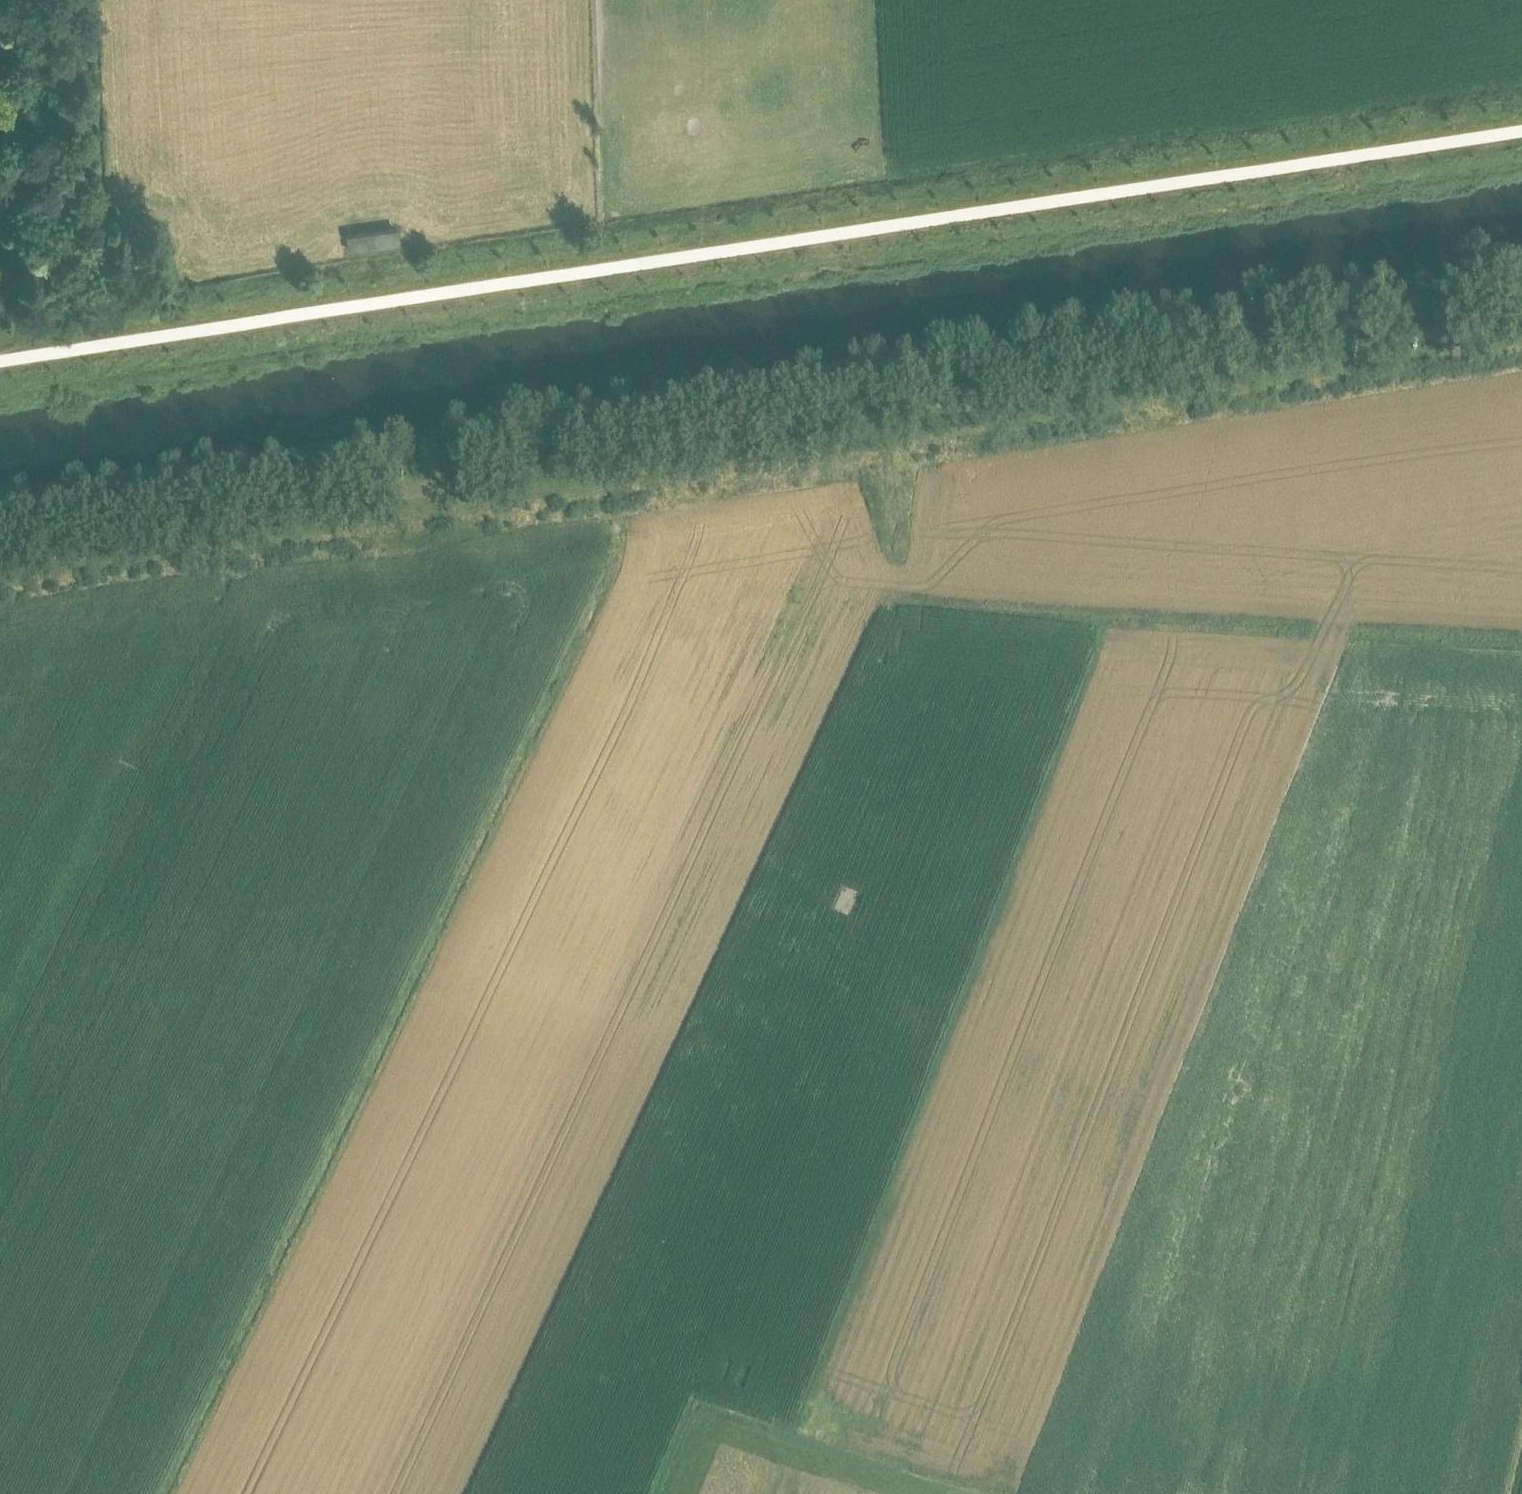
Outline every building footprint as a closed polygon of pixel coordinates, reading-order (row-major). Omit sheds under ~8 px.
[(15,168),(14,192),(34,193),(35,169),(15,168)] [(397,226),(348,233),(348,251),(400,245),(397,226)]
